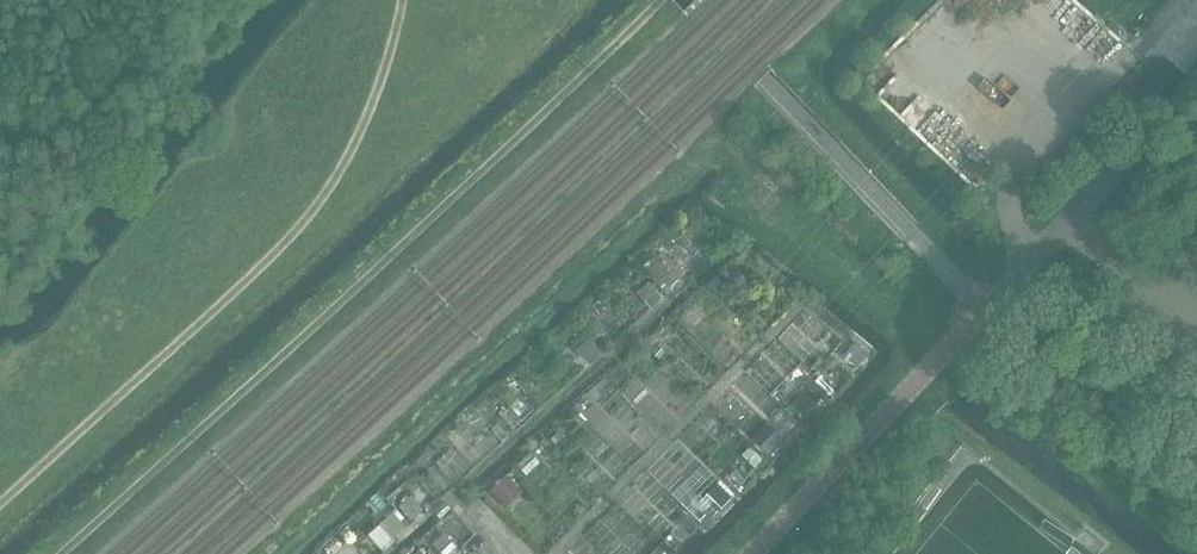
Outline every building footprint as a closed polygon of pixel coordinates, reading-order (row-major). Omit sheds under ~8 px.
[(653,257),(642,266),(655,280),(666,271),(653,257)] [(648,283),(637,294),(651,309),(663,298),(660,296),(657,292),(648,283)] [(588,342),(577,353),(588,365),(599,354),(588,342)] [(857,344),(845,359),(857,368),(863,361),(867,355),(869,353),(857,344)] [(1016,354),(1008,345),(999,354),(1008,363),(1016,354)] [(658,347),(652,354),(659,360),(665,354),(658,347)] [(812,379),(801,391),(808,397),(819,386),(812,379)] [(819,386),(808,397),(815,404),(826,392),(819,386)] [(521,397),(509,407),(522,421),(534,411),(521,397)] [(577,416),(565,426),(575,437),(587,426),(577,416)] [(763,430),(754,440),(768,453),(777,443),(763,430)] [(751,450),(744,456),(755,466),(761,460),(751,450)] [(530,453),(516,466),(526,476),(540,463),(530,453)] [(735,471),(726,480),(736,490),(745,481),(735,471)] [(506,477),(491,492),(502,504),(518,489),(506,477)] [(716,483),(706,494),(721,508),(732,498),(716,483)] [(411,497),(399,507),(411,521),(423,511),(411,497)] [(445,503),(435,513),(441,519),(452,510),(445,503)] [(392,513),(382,522),(395,537),(406,528),(392,513)] [(686,514),(677,523),(689,534),(698,526),(686,514)] [(707,515),(700,522),(707,529),(708,530),(715,524),(714,522),(707,515)] [(432,545),(441,553),(452,543),(443,534),(432,545)] [(662,549),(668,553),(672,553),(674,551),(667,544),(662,549)]
